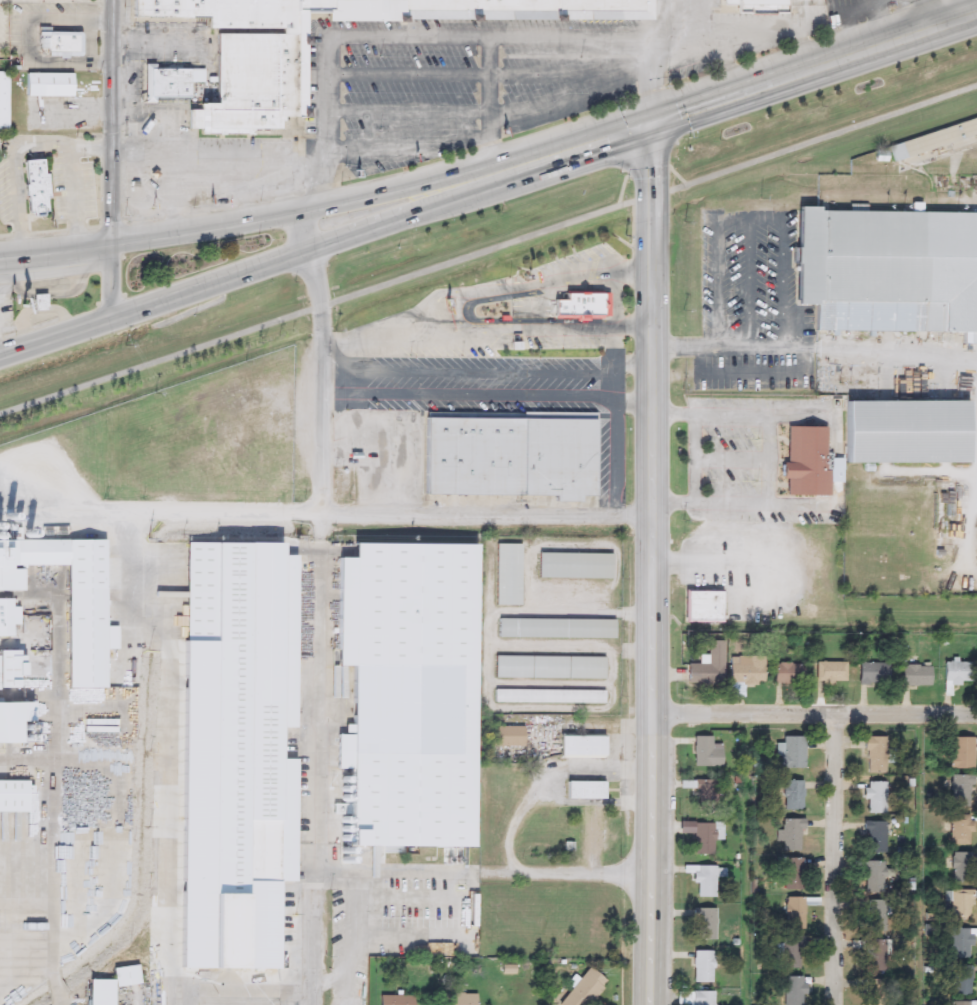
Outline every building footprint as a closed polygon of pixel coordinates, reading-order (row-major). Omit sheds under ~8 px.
[(137,17),(137,0),(278,0),(278,25),(213,25),(213,15),(195,15),(195,17),(137,17)] [(278,25),(278,0),(506,0),(506,15),(332,14),(332,6),(307,6),(307,31),(306,31),(305,113),(285,113),(285,31),(286,25),(278,25)] [(561,13),(561,0),(651,0),(651,13),(624,13),(624,18),(586,18),(586,13),(561,13)] [(726,1),(726,0),(790,0),(790,9),(740,9),(740,1),(726,1)] [(49,44),(43,44),(43,28),(84,28),(84,52),(49,52),(49,44)] [(285,31),(221,31),(221,103),(204,103),(204,106),(192,106),(192,126),(204,126),(204,132),(257,132),(257,127),(285,127),(285,113),(285,31)] [(205,66),(158,66),(158,58),(147,58),(147,99),(158,99),(158,95),(194,95),(194,78),(205,78),(205,66)] [(72,97),(24,97),(24,73),(72,73),(72,97)] [(954,123),(958,140),(976,134),(976,117),(954,123)] [(26,158),(47,158),(49,215),(28,215),(26,158)] [(926,209),(976,209),(976,330),(976,341),(965,341),(965,329),(818,328),(818,303),(801,302),(801,204),(822,204),(822,208),(851,208),(851,200),(868,200),(868,208),(912,208),(912,197),(926,197),(926,209)] [(569,292),(569,298),(558,298),(558,314),(607,313),(607,291),(569,292)] [(842,463),(842,401),(967,401),(967,463),(842,463)] [(600,416),(600,407),(527,407),(527,409),(429,408),(429,415),(525,415),(600,416)] [(525,415),(429,415),(428,493),(524,494),(525,415)] [(600,416),(525,415),(524,494),(559,495),(559,502),(600,501),(600,416)] [(830,423),(791,423),(791,458),(785,458),(785,475),(789,475),(790,491),(834,491),(834,467),(830,467),(830,423)] [(0,541),(0,591),(21,590),(21,566),(65,566),(67,689),(105,688),(103,539),(0,541)] [(499,539),(498,602),(525,603),(526,540),(499,539)] [(257,969),(194,969),(194,893),(206,894),(206,880),(178,880),(178,823),(207,823),(208,641),(183,641),(183,542),(277,542),(277,575),(293,575),(293,728),(278,728),(278,759),(293,759),(293,881),(275,881),(275,895),(264,895),(264,926),(257,926),(257,969)] [(472,544),(470,847),(347,846),(348,769),(334,769),(335,735),(350,735),(350,753),(454,754),(455,667),(334,666),(335,558),(349,558),(350,542),(472,544)] [(541,547),(541,573),(617,574),(617,548),(541,547)] [(726,587),(688,587),(688,620),(726,620),(726,587)] [(6,637),(17,614),(0,597),(0,637),(6,637)] [(618,616),(501,613),(501,632),(617,635),(618,616)] [(686,664),(707,664),(707,641),(721,641),(721,684),(686,684),(686,664)] [(497,650),(497,674),(609,676),(610,652),(497,650)] [(15,676),(15,651),(0,651),(0,691),(15,676)] [(763,656),(763,687),(729,687),(729,656),(763,656)] [(845,662),(845,684),(815,684),(815,662),(845,662)] [(887,662),(887,685),(857,685),(857,662),(887,662)] [(943,696),(943,662),(971,662),(971,684),(951,684),(951,696),(943,696)] [(773,685),(773,664),(802,664),(802,685),(773,685)] [(900,686),(900,666),(929,666),(929,686),(900,686)] [(497,683),(497,698),(609,700),(609,685),(497,683)] [(14,743),(14,722),(29,722),(29,702),(0,703),(0,743),(14,743)] [(523,727),(523,747),(488,747),(488,727),(523,727)] [(603,736),(603,756),(558,756),(558,736),(603,736)] [(693,767),(693,737),(712,737),(712,745),(721,745),(721,767),(693,767)] [(803,768),(780,768),(780,737),(803,737),(803,768)] [(886,774),(864,774),(864,737),(886,737),(886,774)] [(972,769),(949,769),(949,738),(972,737),(972,769)] [(950,776),(970,776),(970,808),(950,808),(950,776)] [(24,812),(0,812),(0,780),(24,780),(24,812)] [(694,806),(694,780),(715,780),(715,806),(694,806)] [(802,781),(802,810),(782,810),(782,781),(802,781)] [(603,800),(565,800),(565,782),(603,782),(603,800)] [(885,782),(885,814),(864,814),(864,782),(885,782)] [(949,816),(971,816),(971,845),(949,845),(949,816)] [(781,841),(776,841),(776,831),(781,831),(781,820),(800,820),(800,851),(781,851),(781,841)] [(862,854),(862,822),(884,822),(884,854),(862,854)] [(970,853),(970,882),(951,882),(951,853),(970,853)] [(801,890),(782,890),(782,859),(801,859),(801,890)] [(884,893),(864,893),(864,861),(884,861),(884,893)] [(696,898),(696,884),(693,884),(693,867),(713,867),(713,898),(696,898)] [(951,920),(951,890),(971,890),(971,920),(951,920)] [(804,898),(804,930),(784,930),(784,898),(804,898)] [(886,900),(886,932),(864,932),(864,900),(886,900)] [(715,940),(693,940),(693,908),(715,908),(715,940)] [(970,958),(950,958),(950,929),(970,929),(970,958)] [(775,969),(775,937),(802,937),(802,969),(775,969)] [(864,971),(864,940),(886,940),(886,971),(864,971)] [(713,951),(713,983),(693,983),(693,951),(713,951)] [(559,1001),(564,1004),(585,1004),(608,978),(591,963),(559,1001)] [(111,986),(111,1004),(87,1004),(86,980),(112,980),(111,967),(136,966),(137,985),(111,986)] [(970,995),(951,995),(951,966),(970,966),(970,995)] [(803,977),(803,1004),(783,1004),(783,977),(803,977)] [(884,981),(884,1004),(863,1004),(863,981),(884,981)] [(691,1004),(677,1004),(677,992),(715,992),(715,1004),(691,1004)] [(475,994),(475,1004),(438,1004),(438,994),(475,994)] [(412,996),(412,1004),(378,1004),(378,996),(412,996)]
